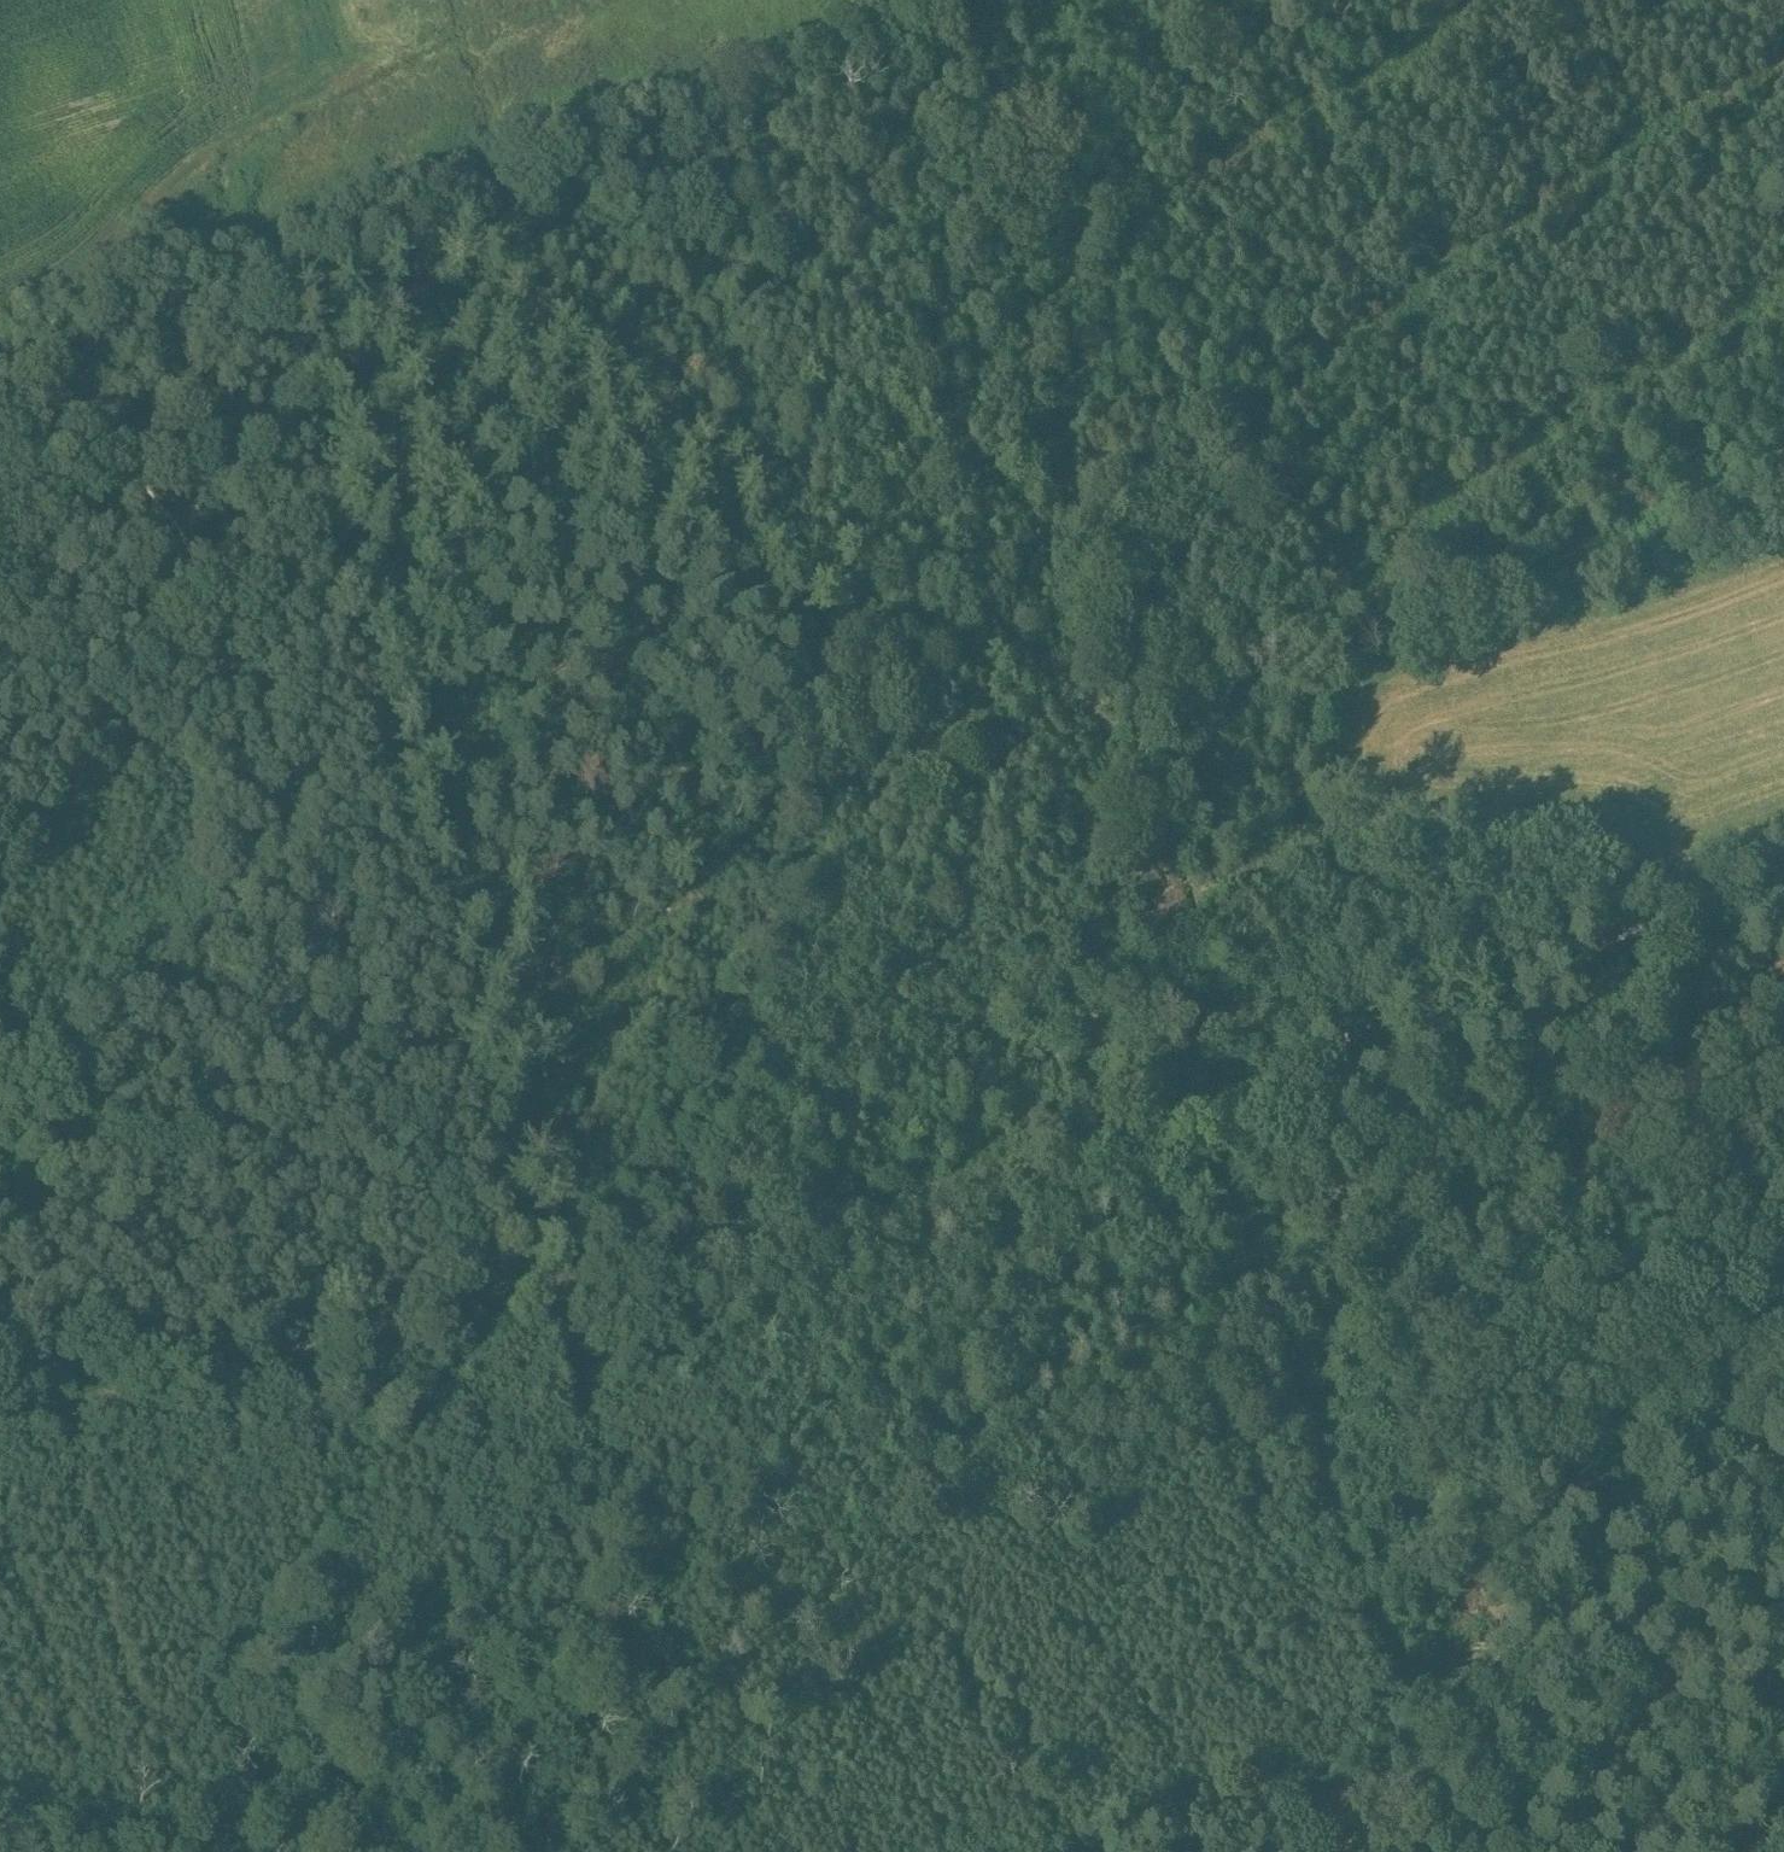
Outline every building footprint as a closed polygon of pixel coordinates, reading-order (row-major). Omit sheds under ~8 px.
[(75,404),(65,391),(55,399),(64,412),(75,404)] [(119,461),(109,449),(98,457),(108,469),(119,461)] [(194,496),(164,519),(188,550),(218,527),(194,496)] [(164,519),(154,507),(144,515),(154,527),(164,519)] [(205,574),(195,561),(185,569),(195,582),(205,574)]
